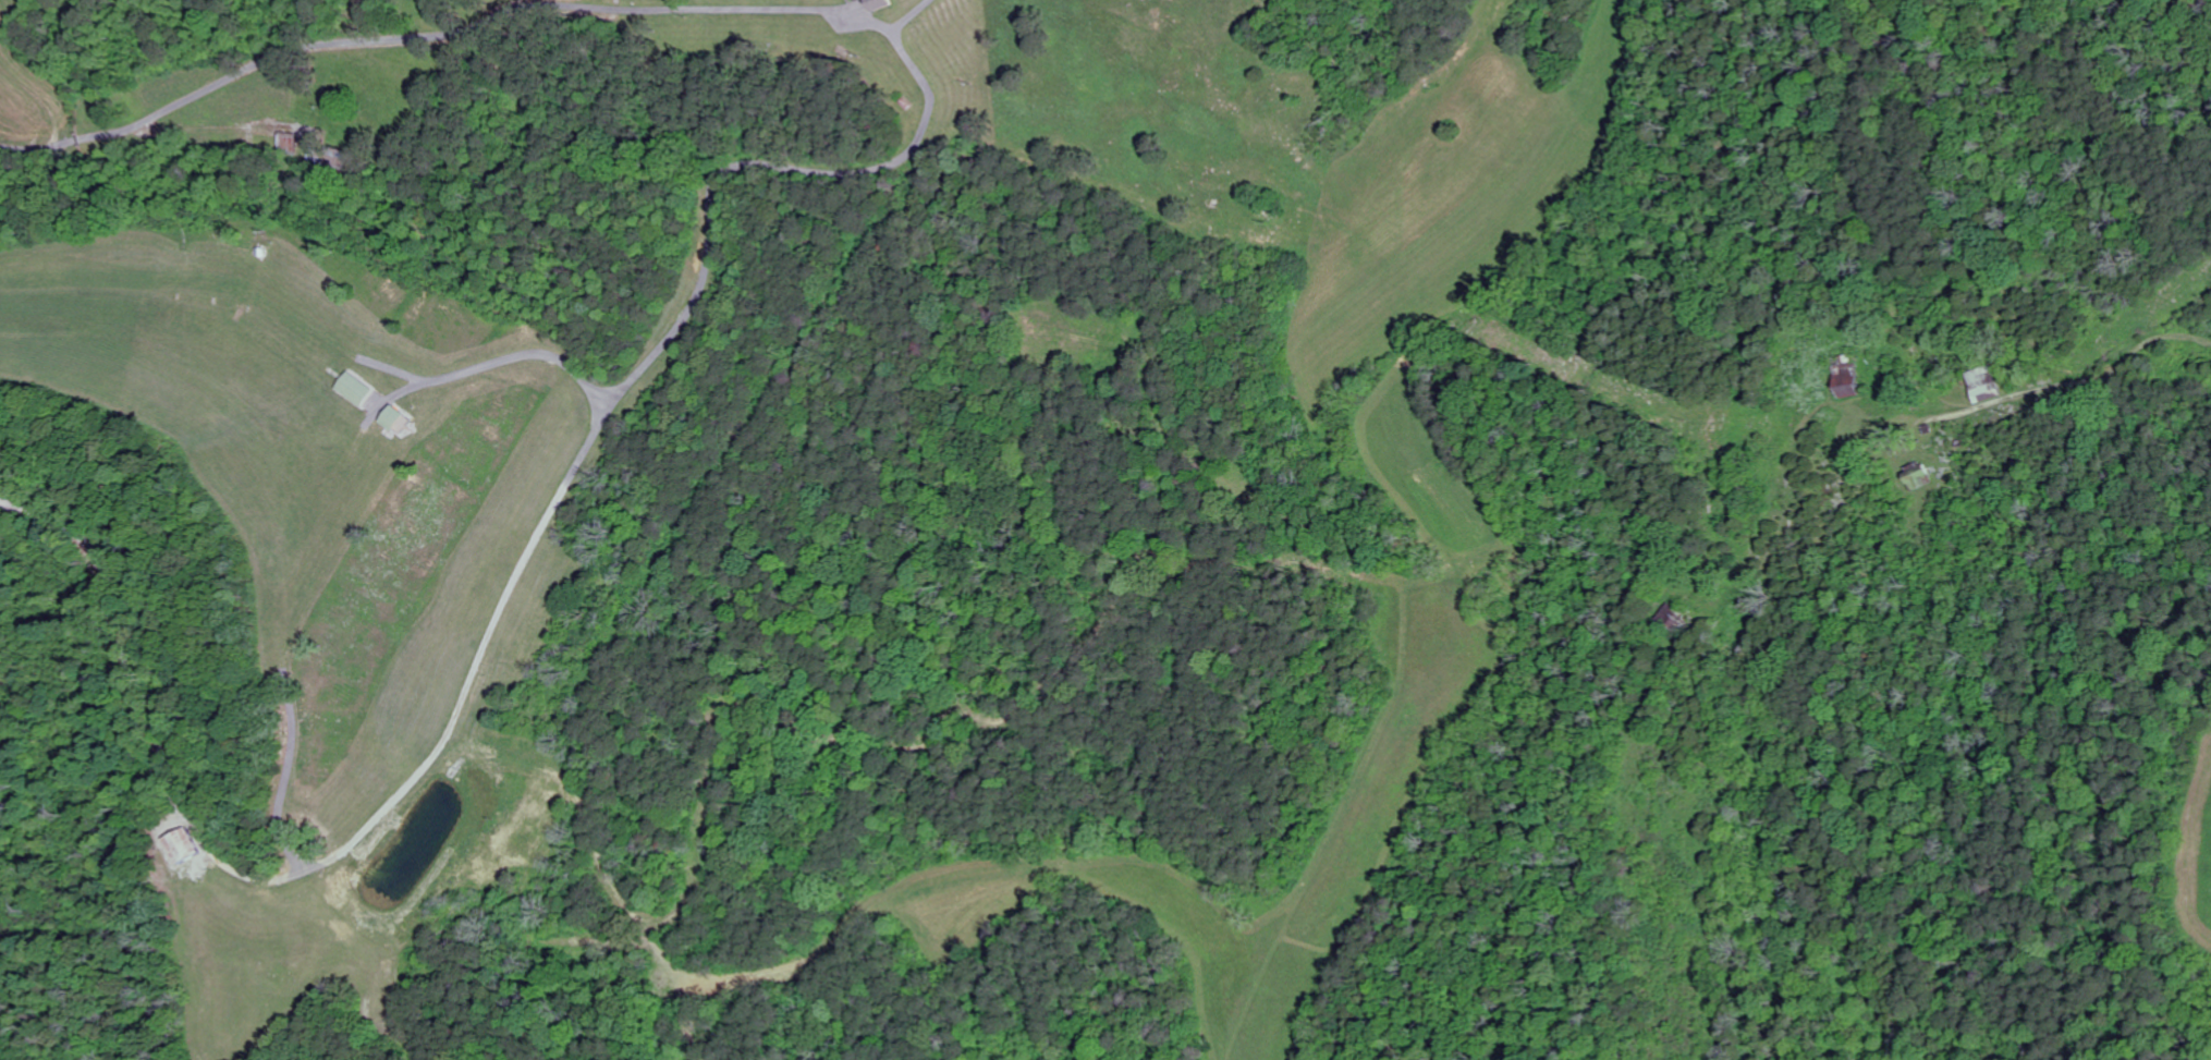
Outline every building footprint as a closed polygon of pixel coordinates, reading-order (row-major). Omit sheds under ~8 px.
[(872,12),(893,5),(892,0),(869,0),(872,12)] [(1864,395),(1860,358),(1840,360),(1844,397),(1864,395)] [(1980,404),(2005,395),(1997,371),(1986,374),(1985,369),(1970,374),(1980,404)] [(365,407),(376,389),(349,372),(337,390),(365,407)] [(1936,482),(1927,460),(1907,468),(1916,491),(1936,482)] [(171,838),(183,865),(206,855),(193,828),(171,838)]
